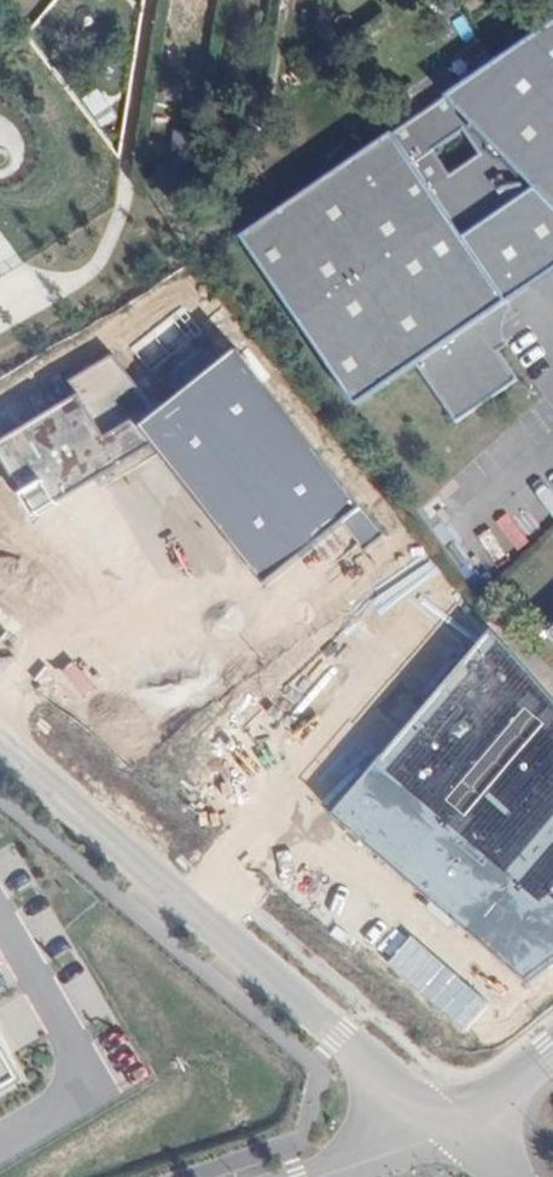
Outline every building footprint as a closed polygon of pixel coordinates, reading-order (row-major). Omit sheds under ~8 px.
[(246,234),(360,404),(421,364),(459,421),(522,380),(484,321),(552,273),(552,27),(246,234)] [(318,73),(310,61),(298,69),(307,81),(318,73)] [(118,114),(99,85),(83,94),(102,123),(118,114)] [(36,516),(155,458),(267,587),(345,525),(365,509),(239,351),(221,366),(207,351),(169,382),(180,398),(158,414),(113,355),(68,382),(80,399),(0,444),(0,457),(36,516)] [(387,537),(365,509),(345,525),(367,552),(387,537)] [(333,818),(532,987),(552,972),(552,697),(484,619),(470,635),(480,645),(450,680),(427,707),(333,818)] [(399,684),(427,707),(450,680),(423,656),(399,684)] [(30,1076),(12,1045),(0,1030),(0,1094),(30,1076)]
